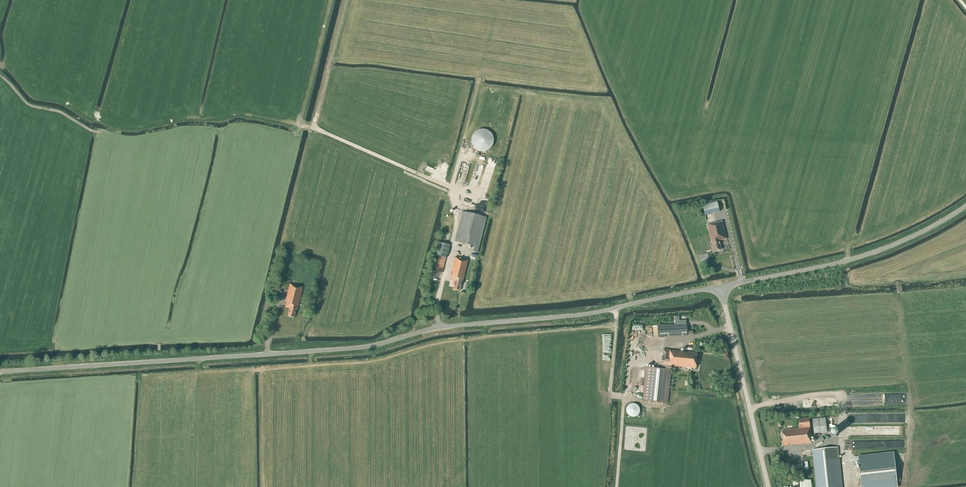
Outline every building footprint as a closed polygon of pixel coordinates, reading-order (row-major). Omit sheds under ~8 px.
[(480,156),(482,156),(484,156),(487,155),(490,153),(492,151),(493,148),(494,146),(494,143),(494,139),(492,136),(490,134),(487,132),(485,131),(482,131),(479,131),(476,132),(474,134),(471,137),(470,140),(469,143),(469,146),(470,149),(472,152),(475,154),(477,155),(480,156)] [(469,185),(472,186),(479,168),(476,167),(469,185)] [(474,200),(474,198),(474,197),(474,196),(474,195),(473,194),(472,193),(471,192),(470,192),(469,191),(468,191),(467,191),(466,191),(464,191),(463,192),(462,192),(461,193),(461,194),(460,195),(460,196),(459,197),(459,198),(459,200),(460,201),(460,202),(461,203),(461,204),(462,205),(463,205),(464,206),(466,206),(467,206),(468,206),(469,206),(470,205),(471,205),(472,204),(473,203),(474,202),(474,201),(474,200)] [(703,206),(705,215),(714,213),(712,203),(711,203),(704,205),(703,206)] [(486,217),(477,215),(462,211),(455,241),(474,246),(472,251),(478,253),(486,217)] [(719,240),(726,239),(722,221),(717,223),(717,222),(707,224),(712,242),(715,251),(721,249),(719,240)] [(442,273),(449,245),(438,242),(435,255),(438,256),(435,271),(442,273)] [(708,254),(698,256),(700,263),(710,261),(708,254)] [(462,283),(468,260),(455,257),(451,275),(452,275),(451,280),(455,281),(453,289),(459,291),(461,283),(462,283)] [(297,310),(303,287),(290,284),(285,302),(286,302),(285,307),(290,308),(288,316),(294,318),(296,310),(297,310)] [(659,337),(687,336),(687,325),(659,326),(659,337)] [(688,353),(684,352),(684,351),(663,349),(662,369),(646,367),(643,401),(668,403),(672,370),(668,369),(668,365),(696,368),(698,353),(688,352),(688,353)] [(633,418),(635,417),(637,417),(639,415),(640,413),(640,411),(640,409),(639,407),(638,405),(636,404),(634,404),(632,404),(630,405),(628,406),(627,408),(626,410),(626,412),(627,414),(629,416),(630,417),(633,418)] [(793,445),(812,443),(809,418),(799,419),(800,429),(783,430),(784,446),(789,445),(789,444),(793,444),(793,445)] [(814,432),(827,431),(825,418),(813,419),(814,432)] [(837,447),(813,450),(817,486),(842,486),(837,447)] [(897,458),(894,459),(893,453),(854,457),(854,461),(859,460),(862,486),(896,486),(897,486),(896,481),(900,481),(897,458)]
